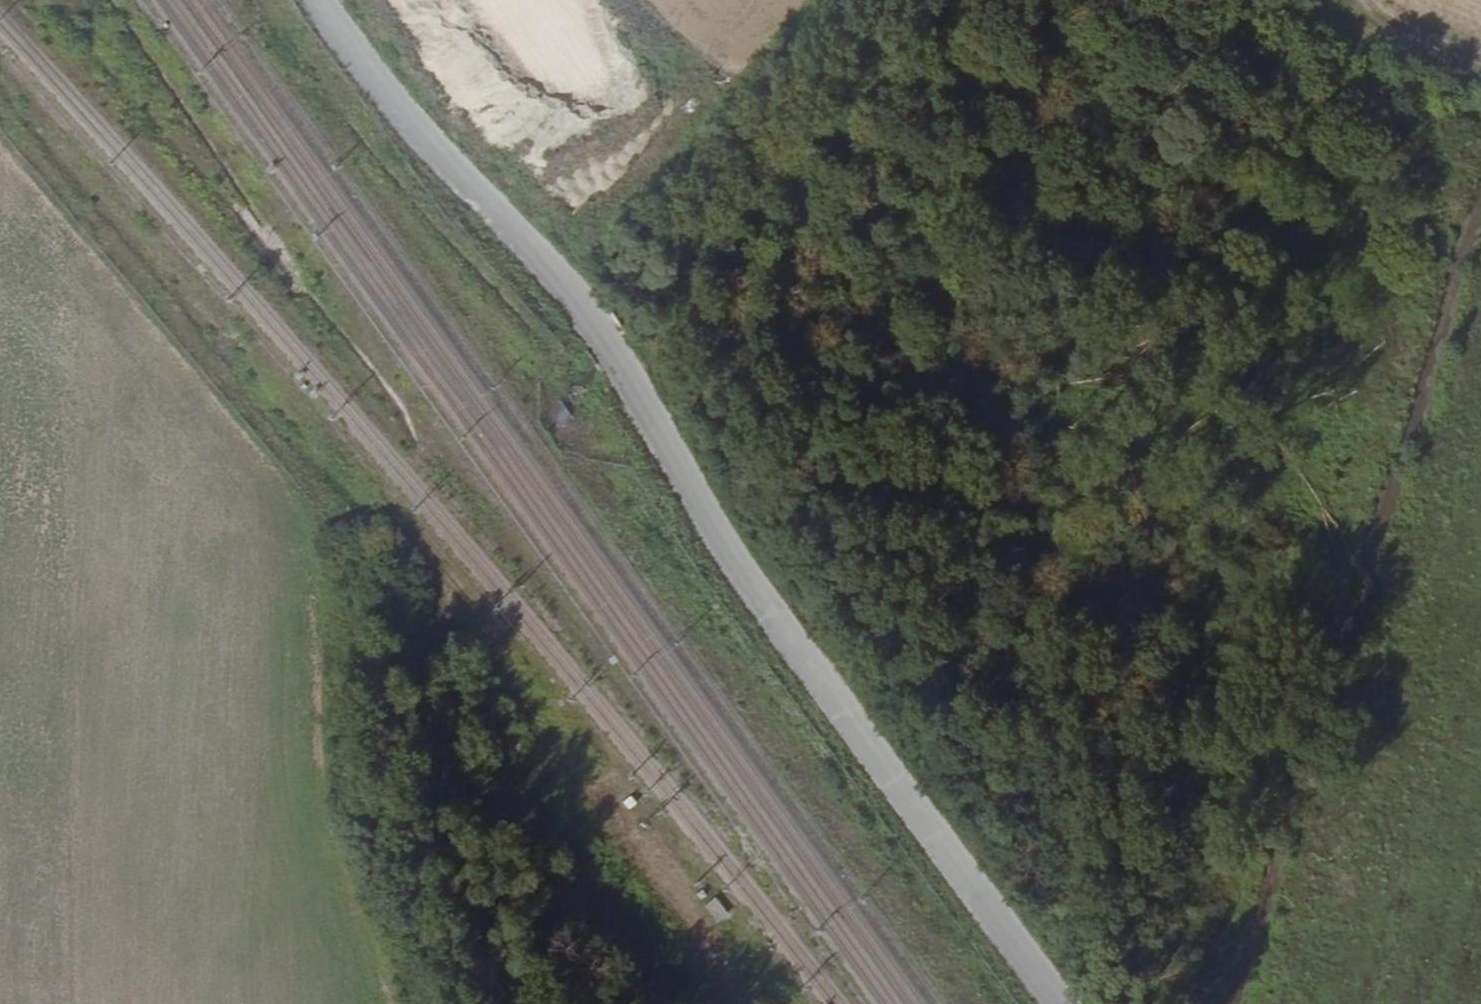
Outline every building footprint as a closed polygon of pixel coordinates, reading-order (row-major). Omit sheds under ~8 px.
[(717,923),(730,914),(718,896),(705,904),(717,923)]
